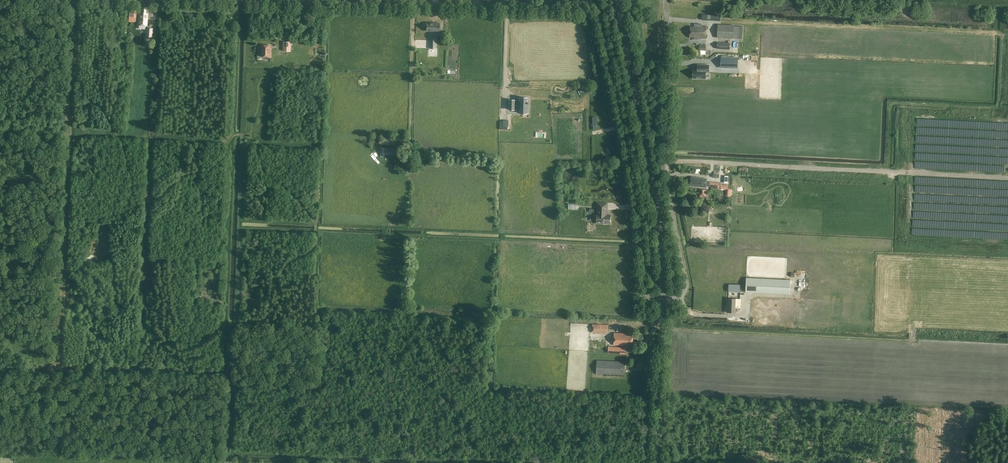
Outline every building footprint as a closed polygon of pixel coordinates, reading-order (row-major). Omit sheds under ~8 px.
[(148,8),(140,7),(138,25),(147,26),(148,8)] [(426,31),(440,31),(440,23),(426,23),(426,31)] [(690,26),(690,31),(707,32),(707,26),(701,26),(701,24),(695,24),(694,27),(690,26)] [(734,26),(734,25),(718,24),(717,38),(733,38),(734,26)] [(743,26),(734,26),(733,38),(742,39),(743,26)] [(270,45),(260,45),(260,56),(270,56),(270,45)] [(729,57),(722,57),(721,57),(721,68),(738,68),(738,58),(729,57)] [(690,75),(703,76),(703,70),(706,70),(707,63),(704,63),(695,62),(695,67),(690,66),(690,70),(690,71),(690,75)] [(522,112),(522,113),(523,113),(527,113),(528,104),(528,102),(528,98),(527,98),(520,98),(518,98),(518,102),(515,102),(515,100),(508,100),(508,109),(511,109),(511,110),(511,109),(515,110),(515,109),(518,109),(522,109),(522,112)] [(379,144),(390,144),(390,138),(379,137),(373,137),(373,146),(379,145),(379,144)] [(696,177),(691,177),(690,186),(706,187),(707,179),(696,178),(696,177)] [(611,224),(611,215),(608,215),(608,203),(598,202),(597,223),(604,223),(604,224),(607,224),(607,223),(611,224)] [(746,278),(746,292),(790,294),(790,280),(746,278)] [(740,304),(737,304),(737,299),(728,298),(728,312),(736,312),(736,307),(740,308),(740,304)] [(745,298),(745,310),(766,310),(766,313),(790,313),(790,298),(745,298)] [(608,333),(608,325),(602,325),(593,324),(592,332),(608,333)] [(631,334),(614,333),(614,345),(628,346),(628,344),(633,344),(633,335),(631,335),(631,334)] [(606,352),(606,343),(594,344),(594,353),(606,352)] [(625,375),(625,362),(597,361),(596,373),(625,375)]
